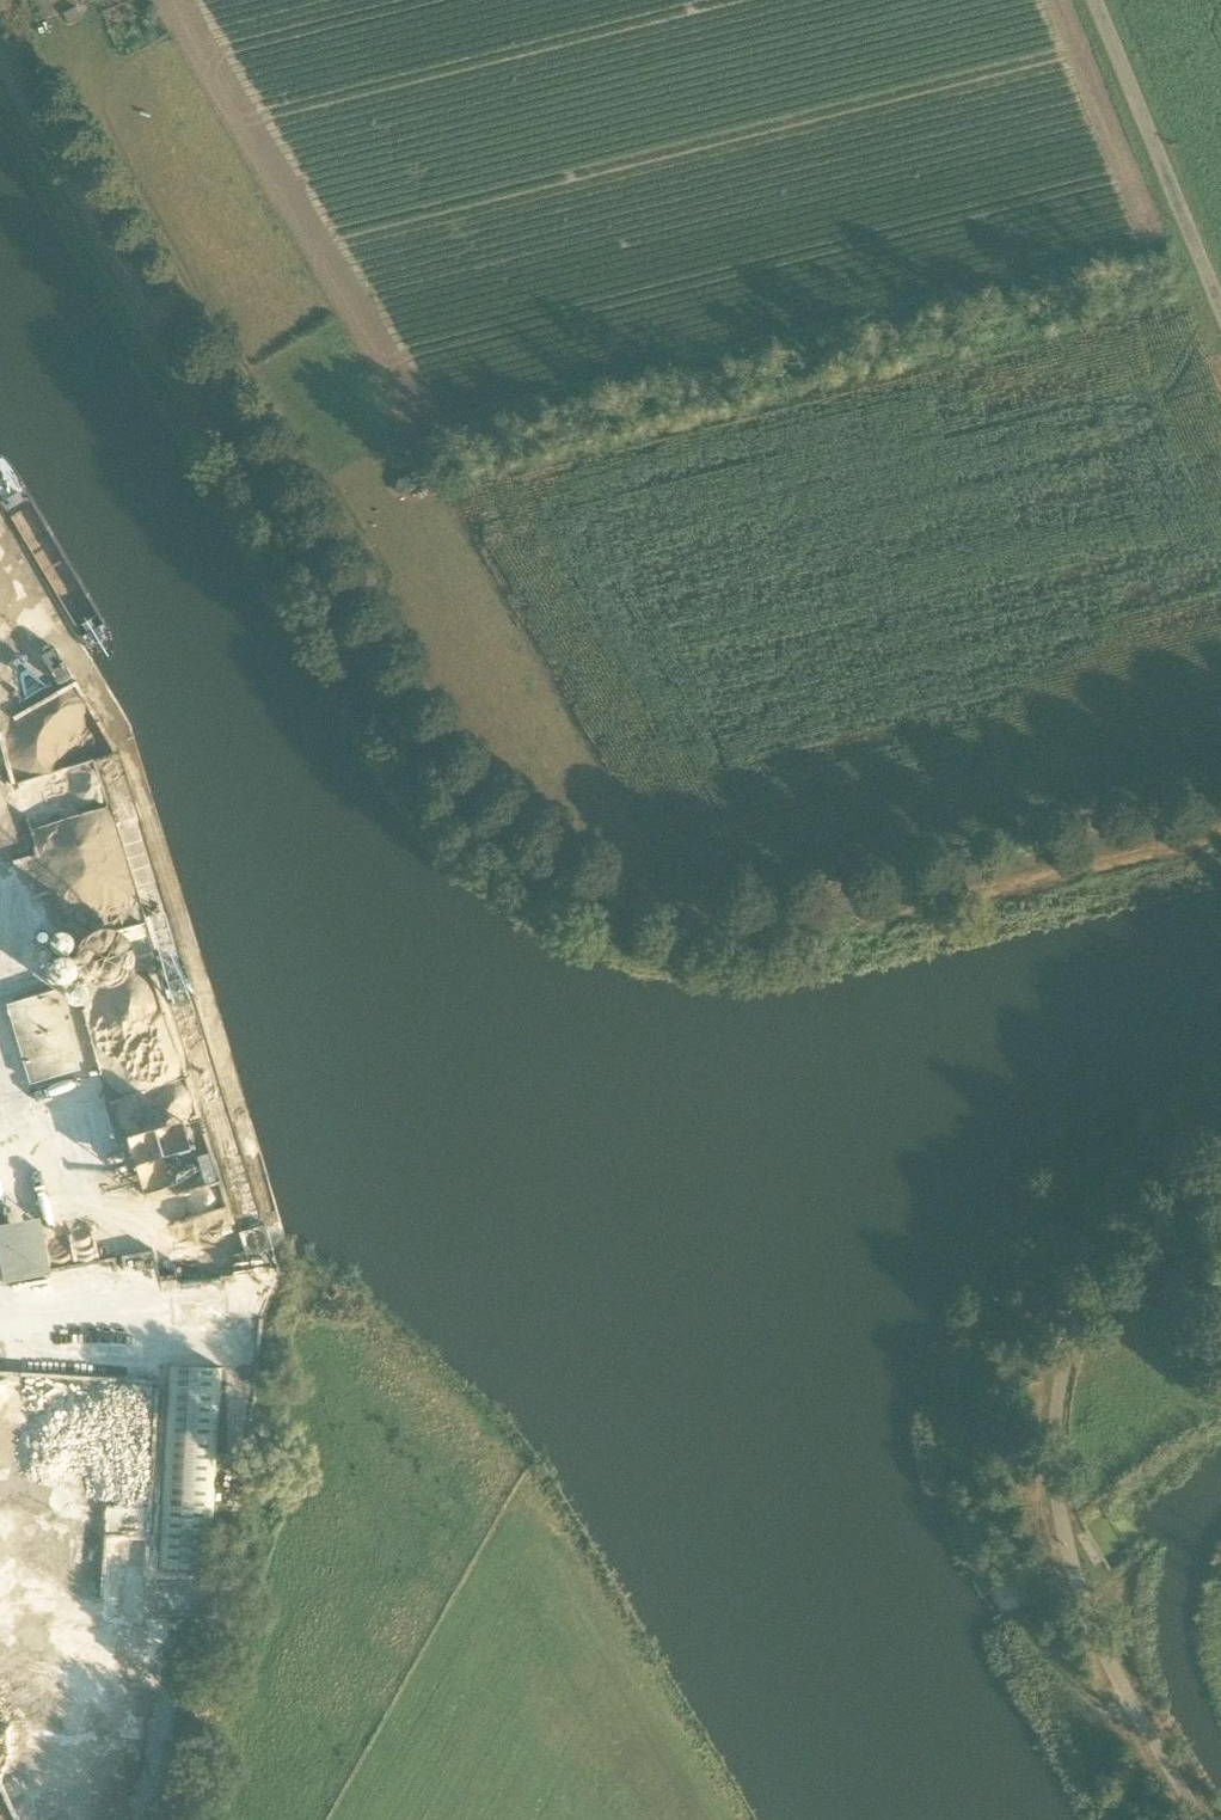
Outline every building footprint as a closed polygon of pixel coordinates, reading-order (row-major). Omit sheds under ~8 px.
[(12,1019),(31,1083),(79,1069),(56,991),(38,996),(8,1005),(12,1019)] [(193,1118),(137,1134),(155,1193),(220,1174),(214,1154),(185,1163),(181,1150),(201,1144),(193,1118)] [(5,1282),(53,1272),(42,1216),(0,1224),(0,1258),(5,1282)] [(170,1359),(157,1566),(210,1570),(223,1363),(170,1359)]
